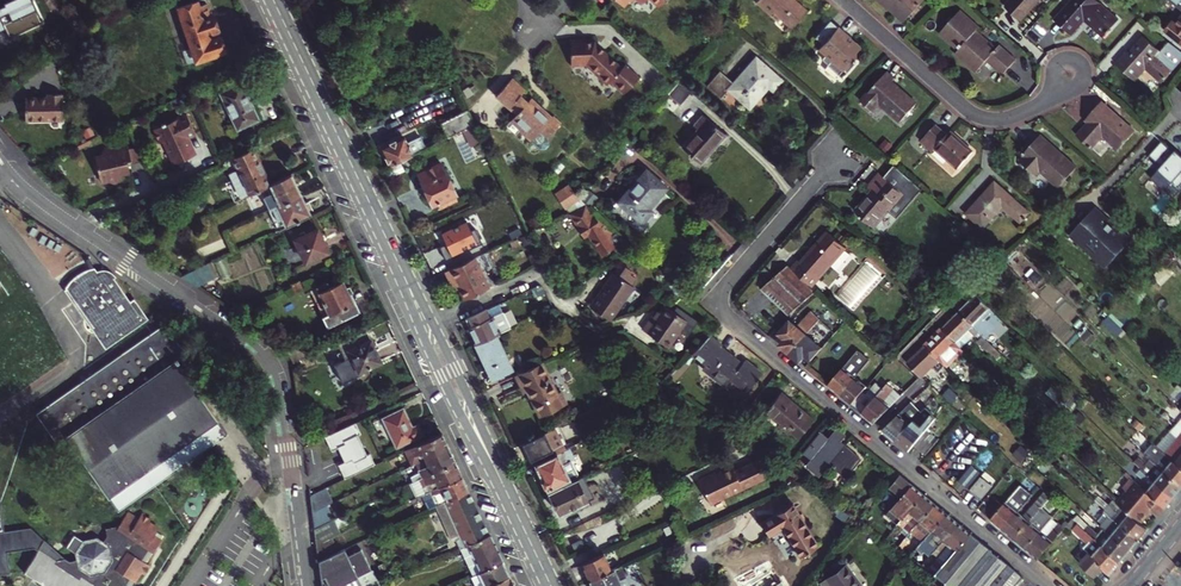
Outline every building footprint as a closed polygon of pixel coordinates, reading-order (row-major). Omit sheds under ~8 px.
[(10,35),(42,22),(34,0),(9,0),(0,4),(0,28),(6,26),(10,35)] [(201,0),(178,8),(189,40),(180,43),(188,63),(200,58),(203,61),(209,59),(211,55),(225,51),(224,47),(226,45),(224,41),(222,40),(214,16),(211,17),(207,4),(202,6),(201,0)] [(757,2),(772,15),(774,12),(789,26),(784,31),(787,34),(808,10),(798,1),(796,3),(792,0),(759,0),(757,2)] [(905,22),(924,0),(880,0),(905,22)] [(1007,8),(1021,22),(1040,0),(1014,0),(1007,8)] [(1055,20),(1071,34),(1084,19),(1091,25),(1104,37),(1119,20),(1097,0),(1073,0),(1055,20)] [(1179,4),(1168,18),(1173,21),(1165,31),(1180,43),(1180,0),(1174,0),(1179,4)] [(980,28),(961,10),(942,32),(960,48),(957,51),(979,70),(987,61),(1003,75),(1016,60),(1000,45),(997,49),(977,31),(980,28)] [(862,49),(831,21),(817,37),(824,43),(820,48),(822,50),(817,56),(822,61),(820,63),(832,73),(834,71),(841,77),(848,70),(846,68),(862,49)] [(585,39),(569,40),(569,62),(584,62),(584,66),(596,76),(598,74),(601,77),(601,78),(601,81),(606,85),(609,82),(615,87),(617,84),(625,91),(639,76),(625,63),(622,67),(594,42),(585,42),(585,39)] [(1116,64),(1134,80),(1145,68),(1162,83),(1174,70),(1157,56),(1161,52),(1146,39),(1132,56),(1127,52),(1116,64)] [(72,48),(55,60),(60,68),(78,55),(72,48)] [(719,71),(707,85),(721,98),(728,89),(749,108),(768,87),(772,91),(782,80),(756,57),(733,83),(719,71)] [(896,79),(888,71),(862,101),(873,111),(879,104),(901,122),(916,104),(892,83),(896,79)] [(539,105),(532,98),(528,102),(521,95),(525,90),(512,79),(495,96),(515,115),(512,118),(523,128),(520,131),(530,141),(530,140),(539,148),(544,148),(548,144),(548,139),(547,138),(560,123),(553,116),(552,116),(546,111),(544,114),(537,107),(539,105)] [(690,93),(678,83),(668,95),(680,105),(690,93)] [(241,84),(220,94),(237,129),(258,119),(241,84)] [(617,84),(615,87),(623,94),(625,91),(617,84)] [(370,93),(359,98),(364,108),(375,103),(370,93)] [(45,97),(25,98),(26,121),(63,120),(63,94),(45,94),(45,97)] [(1119,149),(1135,132),(1101,102),(1085,121),(1089,125),(1078,137),(1091,147),(1102,134),(1119,149)] [(546,111),(539,105),(537,107),(544,114),(546,111)] [(448,137),(474,125),(467,110),(441,123),(448,137)] [(160,142),(165,140),(175,164),(195,155),(187,136),(195,133),(187,114),(165,124),(165,122),(161,123),(162,126),(154,129),(160,142)] [(700,163),(726,135),(703,115),(693,126),(697,129),(694,133),(681,147),(700,163)] [(948,135),(936,125),(922,142),(933,152),(936,149),(959,168),(973,152),(951,132),(948,135)] [(1076,168),(1040,135),(1022,155),(1024,157),(1020,162),(1036,175),(1040,171),(1059,187),(1076,168)] [(391,165),(425,149),(420,137),(406,143),(404,138),(383,148),(391,165)] [(100,152),(94,153),(98,179),(106,178),(112,182),(119,173),(127,172),(126,160),(130,159),(127,141),(111,143),(112,148),(106,144),(100,152)] [(508,150),(505,143),(494,147),(497,155),(508,150)] [(253,149),(233,158),(249,194),(264,187),(270,184),(253,149)] [(400,163),(384,171),(387,178),(403,171),(400,163)] [(442,164),(418,175),(432,204),(436,202),(438,209),(459,199),(442,164)] [(666,188),(646,170),(618,201),(642,222),(652,210),(649,208),(666,188)] [(872,191),(855,210),(874,227),(903,194),(880,173),(868,187),(872,191)] [(291,174),(270,184),(264,187),(272,201),(277,199),(280,205),(301,195),(291,174)] [(1029,213),(995,182),(967,214),(984,228),(1003,206),(1021,222),(1029,213)] [(546,198),(554,195),(554,193),(550,184),(542,187),(546,198)] [(578,197),(568,188),(554,193),(554,195),(560,207),(580,198),(578,197)] [(590,190),(583,198),(592,205),(598,197),(590,190)] [(310,215),(301,195),(280,205),(272,208),(278,221),(282,219),(286,227),(310,215)] [(560,207),(564,214),(585,203),(580,198),(560,207)] [(614,246),(620,256),(632,246),(617,232),(614,234),(609,225),(602,219),(594,211),(591,213),(586,204),(569,213),(583,237),(589,233),(602,254),(614,246)] [(1134,238),(1096,205),(1067,237),(1104,270),(1134,238)] [(448,242),(441,245),(445,257),(481,244),(472,219),(443,230),(448,242)] [(317,229),(296,239),(306,261),(327,251),(317,229)] [(792,268),(813,287),(846,249),(827,232),(801,262),(799,261),(792,268)] [(474,257),(446,271),(451,283),(456,281),(465,300),(489,288),(482,274),(486,272),(482,264),(478,265),(474,257)] [(882,278),(863,262),(858,268),(857,269),(852,275),(852,276),(847,282),(846,284),(841,289),(857,304),(862,298),(869,291),(875,285),(876,285),(882,278)] [(180,263),(176,267),(183,274),(187,269),(180,263)] [(788,266),(775,277),(802,303),(816,292),(812,288),(788,266)] [(117,276),(111,272),(107,271),(103,271),(99,271),(96,268),(81,273),(74,276),(68,281),(66,283),(58,293),(85,333),(82,334),(96,354),(148,319),(134,298),(130,300),(115,278),(117,276)] [(590,306),(610,320),(633,287),(613,273),(590,306)] [(775,277),(761,289),(789,315),(802,303),(775,277)] [(342,281),(319,291),(329,312),(323,314),(327,323),(358,309),(350,290),(347,292),(342,281)] [(959,312),(978,331),(995,313),(970,288),(964,294),(970,300),(959,312)] [(664,304),(659,311),(655,318),(652,316),(650,315),(642,328),(667,346),(681,325),(684,327),(688,326),(691,321),(691,317),(685,312),(679,313),(678,315),(664,304)] [(1134,312),(1125,304),(1115,315),(1124,323),(1134,312)] [(492,317),(488,309),(466,319),(469,327),(469,328),(477,344),(496,335),(511,328),(503,312),(492,317)] [(786,339),(781,345),(791,353),(806,335),(819,320),(820,319),(811,311),(797,327),(790,321),(779,334),(786,339)] [(956,343),(962,348),(974,335),(975,337),(977,336),(980,339),(978,342),(988,351),(992,346),(978,331),(959,312),(942,329),(956,343)] [(166,325),(56,401),(74,427),(184,352),(166,325)] [(366,329),(337,342),(341,351),(337,354),(343,368),(348,365),(352,373),(380,360),(366,329)] [(942,329),(925,346),(944,366),(960,349),(955,343),(956,343),(942,329)] [(745,360),(742,363),(737,359),(720,346),(722,344),(709,334),(691,353),(704,364),(702,368),(724,386),(730,379),(746,392),(761,373),(745,360)] [(496,335),(477,344),(488,370),(492,378),(496,376),(512,369),(496,335)] [(806,355),(812,360),(822,348),(806,335),(791,353),(800,361),(806,355)] [(303,341),(286,349),(293,364),(310,356),(303,341)] [(944,366),(925,346),(907,363),(920,376),(931,366),(938,372),(944,366)] [(856,351),(829,385),(841,395),(854,379),(869,361),(856,351)] [(184,352),(74,427),(56,401),(37,414),(65,454),(74,447),(118,510),(227,434),(183,371),(193,364),(184,352)] [(542,362),(514,376),(519,389),(521,388),(524,393),(528,392),(540,417),(567,404),(561,392),(557,393),(542,362)] [(854,379),(841,395),(852,404),(863,392),(866,388),(854,379)] [(863,392),(852,404),(875,423),(901,395),(887,383),(883,388),(876,383),(868,392),(871,394),(868,397),(863,392)] [(777,425),(778,426),(796,405),(789,400),(788,401),(779,394),(765,411),(779,423),(777,425)] [(679,395),(678,395),(687,416),(702,410),(679,395)] [(911,414),(905,408),(883,430),(895,440),(901,435),(914,422),(935,401),(930,396),(911,414)] [(797,438),(813,419),(804,412),(800,409),(796,405),(778,426),(788,435),(790,433),(797,438)] [(403,408),(377,421),(387,440),(392,437),(397,447),(422,434),(417,424),(412,427),(403,408)] [(914,422),(901,435),(910,442),(922,429),(914,422)] [(363,469),(374,463),(369,453),(366,455),(357,435),(360,434),(355,423),(325,437),(331,451),(338,448),(339,450),(340,450),(344,459),(343,460),(344,461),(337,464),(344,478),(363,469)] [(557,427),(523,444),(531,460),(553,449),(555,454),(567,448),(557,427)] [(860,458),(844,444),(840,440),(844,435),(837,428),(828,439),(818,431),(801,451),(811,459),(806,466),(818,476),(829,463),(845,476),(860,458)] [(938,440),(926,430),(914,445),(926,455),(938,440)] [(441,432),(404,449),(411,465),(429,456),(448,447),(441,432)] [(1165,453),(1180,467),(1180,442),(1177,438),(1165,453)] [(1149,459),(1180,486),(1180,467),(1165,453),(1151,442),(1146,448),(1153,454),(1149,459)] [(454,461),(448,447),(429,456),(411,465),(405,468),(411,482),(454,461)] [(575,458),(570,447),(567,448),(555,454),(535,463),(547,488),(576,474),(570,460),(575,458)] [(1141,469),(1174,497),(1180,489),(1180,486),(1149,459),(1144,465),(1133,454),(1129,458),(1141,469)] [(713,471),(697,479),(709,504),(766,477),(757,459),(733,470),(730,465),(714,473),(713,471)] [(461,475),(454,461),(411,482),(410,482),(417,496),(461,475)] [(980,474),(971,466),(958,481),(968,489),(980,474)] [(1144,480),(1140,485),(1166,507),(1174,497),(1141,469),(1137,474),(1144,480)] [(795,481),(791,473),(784,476),(788,485),(795,481)] [(884,513),(897,523),(921,493),(898,474),(888,485),(900,495),(884,513)] [(468,490),(461,475),(417,496),(410,499),(413,507),(425,501),(428,509),(435,505),(468,490)] [(1127,493),(1117,504),(1141,523),(1152,510),(1159,516),(1166,507),(1140,485),(1132,477),(1123,489),(1127,493)] [(577,478),(548,492),(559,514),(587,501),(577,478)] [(992,486),(983,479),(972,492),(981,499),(992,486)] [(811,486),(803,480),(800,485),(807,491),(811,486)] [(982,512),(1003,529),(1017,512),(1039,487),(1033,482),(1023,495),(1017,489),(1003,506),(994,498),(982,512)] [(312,512),(326,505),(332,502),(325,487),(309,494),(312,512)] [(489,534),(468,490),(435,505),(452,541),(455,540),(459,548),(468,544),(489,534)] [(1003,529),(1014,539),(1044,505),(1051,498),(1044,492),(1023,517),(1017,512),(1003,529)] [(921,493),(897,523),(894,526),(899,530),(902,527),(908,533),(933,503),(921,493)] [(1104,511),(1138,540),(1147,529),(1141,523),(1117,504),(1113,500),(1105,510),(1104,511)] [(0,502),(0,574),(9,574),(6,552),(33,548),(37,550),(50,557),(61,554),(33,527),(8,532),(3,501),(0,502)] [(1116,531),(1112,536),(1129,551),(1138,540),(1104,511),(1105,510),(1095,501),(1091,507),(1108,521),(1106,523),(1116,531)] [(914,535),(921,541),(944,513),(933,503),(908,533),(913,537),(914,535)] [(1044,505),(1014,539),(1025,548),(1052,518),(1060,508),(1055,503),(1050,510),(1044,505)] [(782,527),(783,529),(802,520),(793,504),(761,522),(768,535),(782,527)] [(312,512),(314,528),(333,519),(326,505),(312,512)] [(148,563),(165,537),(159,533),(161,529),(152,523),(153,520),(145,515),(140,521),(128,513),(120,525),(107,544),(103,541),(99,538),(84,540),(75,534),(66,547),(75,553),(66,559),(61,554),(50,557),(37,550),(23,572),(44,585),(133,585),(142,572),(145,574),(151,565),(148,563)] [(931,552),(956,522),(944,513),(921,541),(909,556),(914,560),(923,550),(929,555),(931,552)] [(1052,518),(1025,548),(1038,559),(1048,548),(1056,539),(1064,529),(1052,518)] [(314,528),(316,544),(331,536),(340,532),(333,519),(314,528)] [(1073,519),(1067,525),(1088,545),(1084,549),(1089,554),(1080,563),(1095,577),(1104,568),(1110,574),(1120,563),(1078,524),(1073,519)] [(802,520),(783,529),(800,556),(818,546),(802,520)] [(1082,520),(1078,524),(1120,563),(1129,551),(1112,536),(1104,529),(1099,534),(1093,528),(1092,529),(1082,520)] [(968,532),(956,522),(931,552),(937,557),(929,568),(934,572),(968,532)] [(107,544),(120,525),(107,527),(108,535),(103,541),(107,544)] [(968,532),(934,572),(933,574),(950,585),(1016,585),(1021,580),(1023,578),(968,532)] [(502,561),(489,534),(468,544),(481,571),(502,561)] [(316,544),(318,561),(338,551),(331,536),(316,544)] [(357,577),(347,556),(344,549),(338,551),(318,561),(322,585),(337,585),(357,577)] [(347,556),(357,577),(372,570),(362,549),(347,556)] [(590,580),(613,570),(605,553),(583,564),(590,580)] [(502,561),(481,571),(473,575),(478,585),(488,585),(509,576),(502,561)] [(823,583),(825,585),(862,585),(846,565),(823,583)] [(619,580),(626,576),(621,566),(613,570),(590,580),(593,585),(622,585),(619,580)] [(742,585),(784,585),(772,568),(742,585)] [(379,585),(372,570),(357,577),(337,585),(379,585)] [(509,576),(488,585),(514,585),(509,576)]
